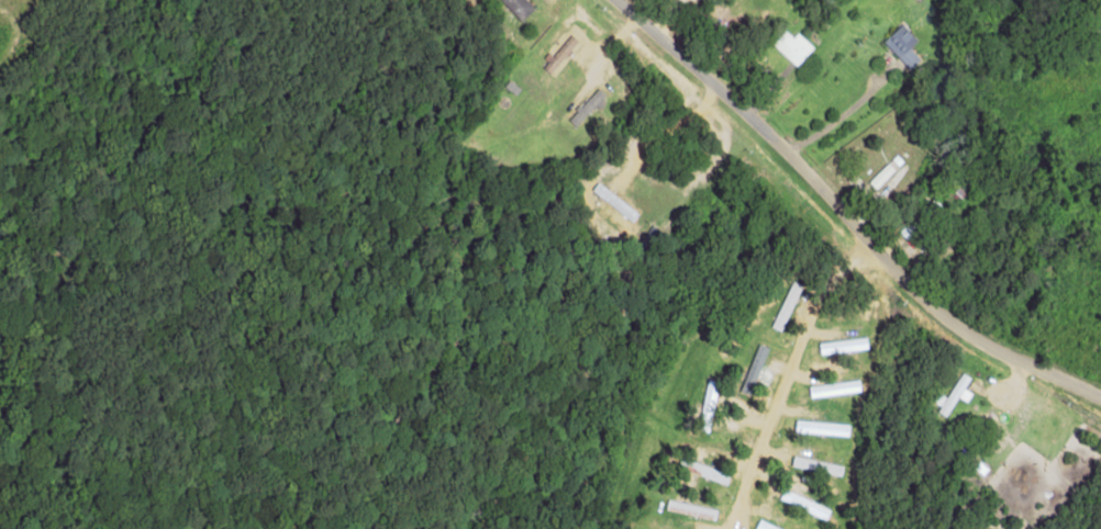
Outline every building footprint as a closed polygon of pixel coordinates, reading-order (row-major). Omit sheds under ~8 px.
[(520,20),(534,7),(528,0),(501,0),(520,20)] [(883,40),(909,68),(921,57),(910,46),(917,39),(901,23),(883,40)] [(796,65),(813,46),(797,31),(793,36),(784,28),(771,42),(796,65)] [(578,40),(569,33),(542,66),(554,76),(570,57),(566,54),(578,40)] [(606,96),(597,87),(568,119),(577,127),(606,96)] [(772,327),(781,331),(800,284),(791,280),(772,327)] [(868,348),(866,336),(818,344),(820,355),(868,348)] [(967,402),(972,393),(964,387),(970,377),(962,372),(946,397),(939,392),(933,400),(941,405),(937,411),(945,416),(958,396),(967,402)] [(699,430),(711,431),(716,380),(705,379),(699,430)] [(809,384),(810,395),(860,393),(860,382),(809,384)] [(849,423),(796,421),(795,433),(849,434),(849,423)] [(791,465),(841,477),(843,466),(794,454),(791,465)] [(779,499),(825,520),(830,510),(784,488),(779,499)] [(717,510),(668,498),(665,509),(715,521),(717,510)]
